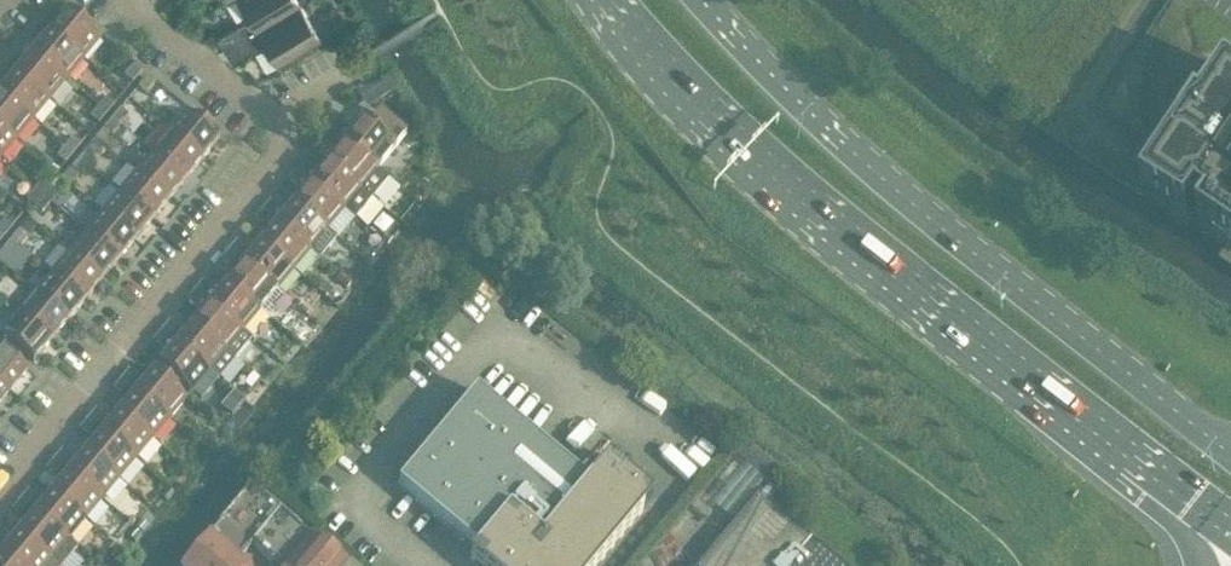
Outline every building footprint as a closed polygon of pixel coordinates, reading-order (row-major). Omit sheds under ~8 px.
[(297,0),(237,0),(246,14),(248,18),(239,24),(246,36),(299,3),(297,0)] [(1097,116),(1165,162),(1141,198),(1185,227),(1196,211),(1208,220),(1200,232),(1230,252),(1230,0),(1174,0),(1097,116)] [(320,39),(299,3),(246,36),(253,47),(262,41),(277,65),(320,39)] [(82,62),(100,41),(67,13),(49,34),(82,62)] [(82,62),(49,34),(33,54),(66,82),(82,62)] [(49,102),(66,82),(33,54),(16,74),(49,102)] [(132,85),(140,75),(132,68),(123,78),(132,85)] [(16,74),(0,93),(0,95),(32,122),(49,102),(16,74)] [(145,96),(154,86),(146,79),(137,89),(145,96)] [(0,95),(0,130),(15,142),(32,122),(0,95)] [(106,116),(114,106),(106,99),(97,109),(106,116)] [(97,125),(106,116),(97,109),(89,119),(97,125)] [(119,127),(128,117),(119,111),(111,120),(119,127)] [(219,141),(186,113),(168,134),(202,161),(219,141)] [(111,137),(119,127),(111,120),(103,130),(111,137)] [(394,151),(361,123),(352,135),(336,122),(328,131),(377,171),(394,151)] [(0,130),(0,160),(15,142),(0,130)] [(360,191),(377,171),(328,131),(320,141),(335,154),(327,164),(360,191)] [(202,161),(168,134),(151,154),(184,182),(202,161)] [(72,156),(80,146),(72,139),(64,149),(72,156)] [(64,166),(72,156),(64,149),(56,159),(64,166)] [(86,167),(94,158),(86,151),(78,161),(86,167)] [(184,182),(151,154),(135,174),(168,202),(184,182)] [(78,177),(86,167),(78,161),(70,170),(78,177)] [(303,178),(311,168),(303,162),(295,171),(303,178)] [(360,191),(327,164),(310,184),(353,219),(369,200),(360,192),(360,191)] [(294,188),(303,178),(295,171),(286,181),(294,188)] [(168,202),(135,174),(118,194),(151,222),(168,202)] [(41,198),(50,188),(42,182),(34,192),(41,198)] [(353,219),(310,184),(294,204),(327,232),(343,212),(352,220),(353,219)] [(49,205),(58,195),(50,188),(41,198),(49,205)] [(33,208),(41,198),(34,192),(25,201),(33,208)] [(151,222),(118,194),(101,214),(134,242),(151,222)] [(42,214),(49,205),(41,198),(33,208),(42,214)] [(336,240),(326,232),(327,232),(294,204),(285,215),(269,202),(261,212),(269,218),(277,224),(319,260),(336,240)] [(261,228),(269,218),(261,212),(253,221),(261,228)] [(134,242),(101,214),(84,234),(118,262),(134,242)] [(13,227),(5,220),(0,226),(0,233),(5,237),(13,227)] [(293,272),(309,252),(319,260),(277,224),(260,244),(293,272)] [(19,248),(27,238),(19,231),(10,241),(19,248)] [(118,262),(84,234),(67,255),(101,282),(118,262)] [(10,258),(19,248),(10,241),(2,251),(10,258)] [(236,258),(244,249),(236,242),(228,252),(236,258)] [(293,272),(260,244),(243,265),(276,292),(293,272)] [(228,268),(236,258),(228,252),(219,261),(228,268)] [(83,303),(101,282),(67,255),(50,275),(83,303)] [(276,292),(243,265),(227,284),(269,320),(286,300),(276,292)] [(67,322),(83,303),(50,275),(34,295),(67,322)] [(269,320),(227,284),(218,295),(202,282),(194,292),(243,332),(242,333),(251,341),(269,320)] [(243,332),(194,292),(186,302),(201,315),(193,325),(226,352),(242,333),(243,332)] [(67,322),(34,295),(17,315),(50,343),(67,322)] [(50,343),(17,315),(0,335),(0,336),(33,364),(50,343)] [(168,339),(177,329),(168,322),(160,332),(168,339)] [(226,352),(193,325),(176,345),(209,373),(226,352)] [(218,381),(209,373),(176,345),(168,339),(160,332),(152,342),(167,355),(158,366),(201,402),(218,381)] [(0,348),(0,384),(9,392),(27,370),(0,348)] [(128,387),(137,377),(128,370),(120,381),(128,387)] [(186,400),(153,372),(136,393),(169,421),(186,400)] [(120,397),(128,387),(120,381),(112,390),(120,397)] [(0,384),(0,403),(9,392),(0,384)] [(169,421),(136,393),(119,414),(152,441),(169,421)] [(652,501),(606,463),(563,514),(509,468),(532,440),(476,393),(397,487),(476,552),(469,560),(477,565),(598,565),(652,501)] [(95,427),(103,417),(95,411),(86,421),(95,427)] [(152,441),(119,414),(102,433),(135,461),(152,441)] [(87,437),(95,427),(86,421),(78,430),(87,437)] [(118,481),(135,461),(102,433),(85,454),(118,481)] [(737,444),(702,487),(744,523),(780,480),(737,444)] [(61,468),(70,458),(61,451),(53,461),(61,468)] [(102,501),(118,481),(85,454),(69,473),(102,501)] [(53,477),(61,468),(53,461),(45,470),(53,477)] [(102,501),(69,473),(51,494),(84,521),(102,501)] [(780,480),(744,523),(768,542),(803,500),(780,480)] [(239,562),(251,547),(280,512),(250,487),(184,565),(243,565),(239,562)] [(27,508),(36,498),(27,491),(19,501),(27,508)] [(84,521),(51,494),(35,514),(68,541),(84,521)] [(803,500),(768,542),(791,562),(827,519),(803,500)] [(19,518),(27,508),(19,501),(11,511),(19,518)] [(313,539),(312,540),(297,527),(297,526),(280,512),(251,547),(274,565),(345,565),(313,539)] [(68,541),(35,514),(18,534),(56,565),(63,565),(77,549),(68,541)] [(791,562),(796,565),(827,565),(850,538),(827,519),(791,562)] [(18,534),(9,544),(0,537),(0,553),(1,554),(15,565),(56,565),(18,534)] [(827,565),(866,565),(873,558),(850,538),(827,565)] [(1,554),(0,556),(0,565),(15,565),(1,554)] [(866,565),(883,565),(873,558),(866,565)]
